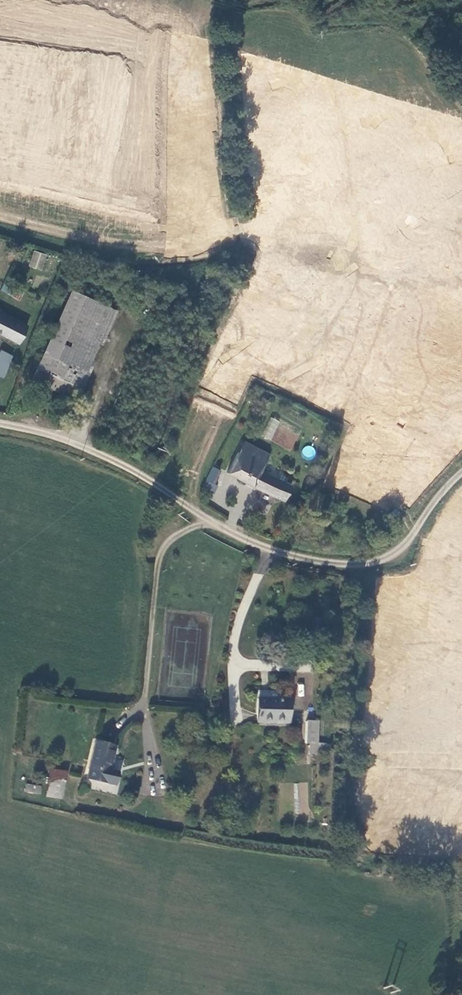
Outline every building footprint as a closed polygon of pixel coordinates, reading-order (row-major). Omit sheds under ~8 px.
[(41,271),(47,255),(34,250),(28,266),(41,271)] [(42,352),(86,371),(113,307),(70,288),(42,352)] [(26,323),(0,310),(0,333),(16,341),(26,323)] [(74,398),(86,371),(42,352),(31,379),(74,398)] [(263,437),(271,440),(279,421),(271,417),(263,437)] [(268,451),(249,442),(243,440),(227,472),(285,499),(292,484),(259,468),(268,451)] [(308,445),(301,452),(309,459),(315,452),(308,445)] [(221,468),(212,464),(202,485),(211,489),(221,468)] [(255,694),(255,717),(288,718),(288,695),(255,694)] [(320,718),(308,716),(305,738),(318,740),(320,718)] [(112,743),(101,741),(93,739),(84,775),(112,783),(115,770),(106,767),(112,743)] [(48,766),(46,777),(62,780),(64,769),(48,766)] [(46,777),(43,793),(58,796),(62,780),(46,777)] [(24,792),(41,794),(42,786),(25,784),(24,792)]
